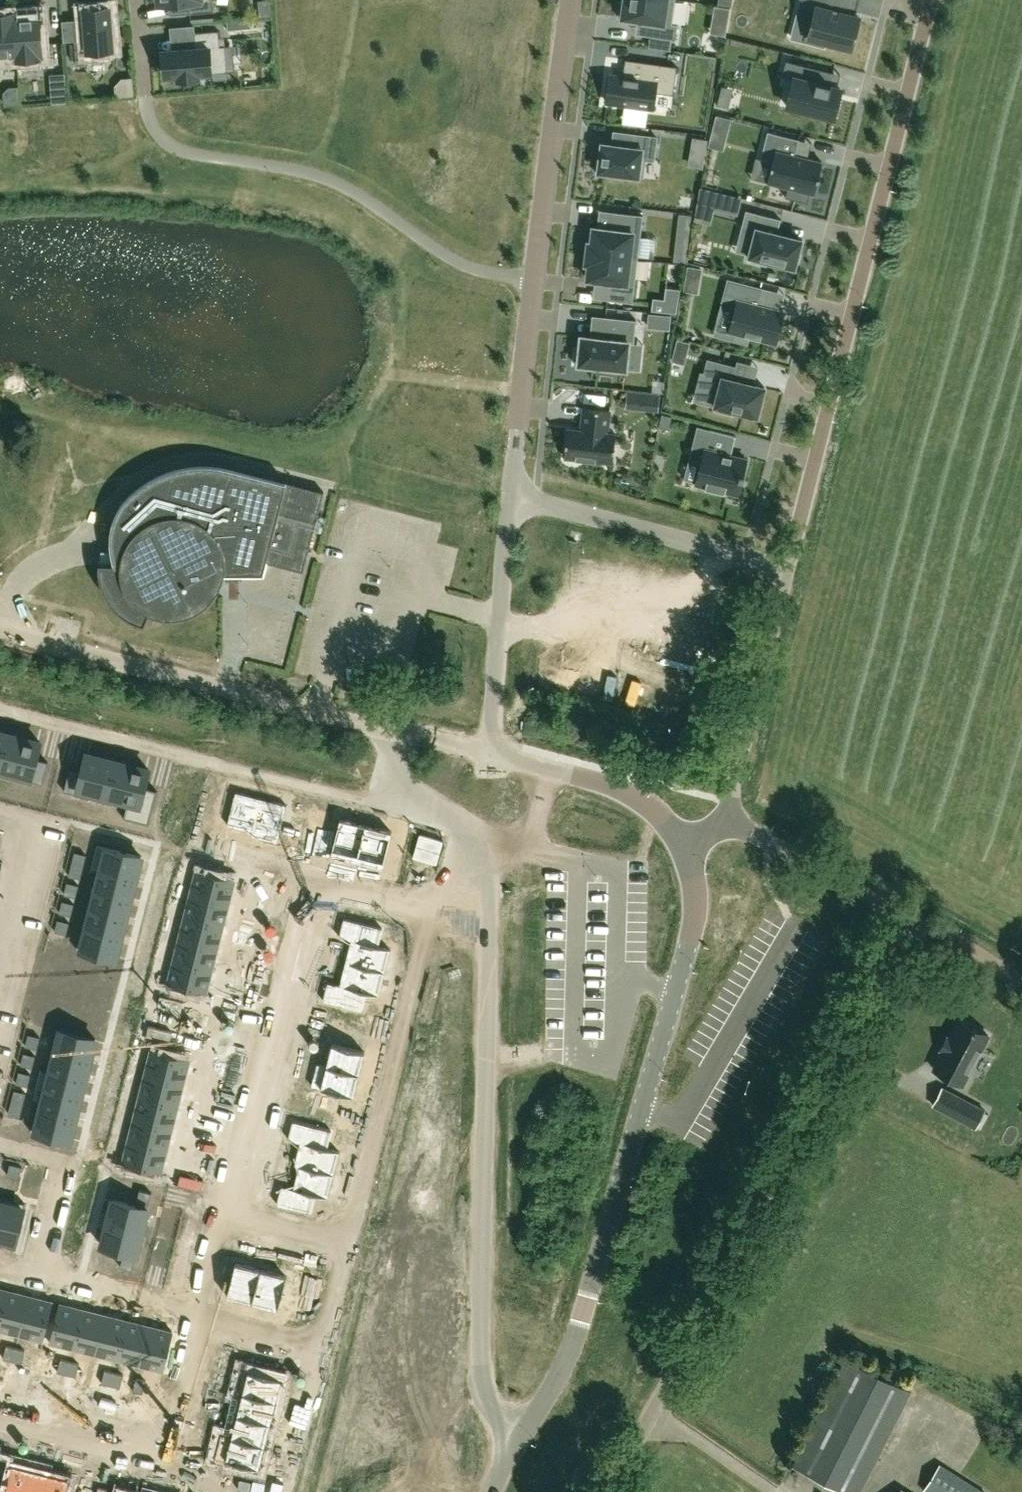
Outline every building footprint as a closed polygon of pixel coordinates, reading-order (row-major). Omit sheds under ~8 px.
[(159,4),(189,2),(190,14),(214,12),(213,0),(159,0),(159,4)] [(675,0),(625,0),(625,2),(621,2),(618,17),(650,22),(648,36),(676,40),(678,25),(672,24),(675,0)] [(801,4),(812,7),(804,41),(824,46),(825,41),(851,48),(859,17),(845,14),(849,0),(802,0),(801,4)] [(86,40),(75,41),(76,65),(89,64),(88,61),(114,59),(112,42),(118,42),(117,27),(111,27),(110,8),(84,10),(86,40)] [(18,67),(14,13),(0,14),(0,68),(18,67)] [(15,13),(14,13),(18,67),(43,65),(43,67),(55,67),(53,42),(41,43),(39,13),(15,15),(15,13)] [(199,74),(228,71),(226,46),(220,46),(219,30),(195,32),(196,48),(163,51),(165,77),(178,76),(178,79),(200,77),(199,74)] [(610,75),(606,102),(654,109),(656,92),(674,94),(678,67),(626,60),(623,76),(610,75)] [(833,118),(841,89),(831,86),(834,73),(798,64),(787,106),(833,118)] [(822,162),(795,155),(799,140),(768,132),(761,159),(773,162),(768,183),(814,194),(822,162)] [(653,165),(657,137),(633,134),(631,147),(611,145),(604,144),(602,143),(602,145),(601,158),(598,158),(596,174),(605,175),(605,172),(637,176),(637,177),(639,177),(643,177),(645,164),(653,165)] [(736,214),(740,198),(717,192),(713,207),(736,214)] [(746,210),(742,225),(756,229),(749,256),(752,257),(751,261),(766,265),(767,261),(795,268),(803,239),(777,233),(781,219),(746,210)] [(638,257),(643,215),(612,212),(610,229),(597,228),(590,227),(587,253),(638,259),(638,257)] [(689,231),(691,216),(680,215),(678,230),(689,231)] [(686,262),(688,247),(676,246),(674,261),(686,262)] [(633,303),(638,259),(587,253),(586,264),(589,264),(587,279),(595,280),(604,281),(601,299),(633,303)] [(700,279),(701,269),(688,267),(687,277),(700,279)] [(776,343),(784,313),(757,306),(761,288),(728,280),(724,298),(737,301),(730,331),(734,332),(732,340),(747,344),(749,336),(776,343)] [(634,344),(637,320),(605,317),(602,339),(590,338),(581,337),(580,350),(576,350),(574,364),(626,369),(629,343),(634,344)] [(733,410),(758,417),(765,388),(733,379),(736,367),(708,360),(704,373),(718,377),(711,405),(716,406),(715,410),(732,415),(733,410)] [(658,410),(659,396),(652,395),(650,409),(658,410)] [(608,433),(610,411),(584,408),(582,430),(568,429),(565,457),(613,462),(616,434),(608,433)] [(710,429),(696,484),(706,486),(705,488),(707,488),(707,486),(724,490),(723,493),(725,493),(726,491),(738,494),(741,479),(742,479),(743,475),(743,474),(747,459),(731,455),(736,436),(710,429)] [(303,571),(324,492),(226,467),(219,465),(209,464),(206,464),(200,464),(194,464),(188,465),(182,466),(177,468),(171,469),(159,474),(156,475),(148,480),(144,483),(137,488),(132,492),(128,496),(122,502),(118,509),(115,515),(113,522),(111,527),(111,532),(110,537),(110,544),(111,551),(101,551),(99,563),(99,569),(99,573),(100,578),(101,584),(103,588),(104,592),(106,596),(109,600),(113,605),(116,609),(119,612),(122,615),(126,617),(130,619),(134,622),(140,624),(145,625),(150,613),(154,614),(161,615),(165,616),(169,616),(176,616),(180,615),(185,614),(189,613),(193,611),(197,609),(203,606),(208,602),(211,598),(213,596),(217,591),(221,585),(223,579),(223,573),(229,573),(229,580),(239,580),(239,573),(263,573),(266,562),(303,571)] [(224,599),(219,629),(240,632),(245,603),(224,599)] [(280,628),(306,635),(311,615),(300,612),(298,617),(284,614),(280,628)] [(0,753),(0,770),(27,777),(36,741),(5,733),(0,753)] [(86,754),(77,790),(109,797),(118,761),(86,754)] [(118,761),(109,797),(140,805),(149,769),(118,761)] [(217,811),(214,823),(253,832),(262,797),(235,791),(229,814),(217,811)] [(262,797),(253,832),(291,842),(294,830),(282,828),(288,804),(262,797)] [(322,838),(319,849),(357,859),(366,824),(340,817),(334,841),(322,838)] [(366,824),(357,859),(396,868),(399,857),(387,854),(393,831),(366,824)] [(107,848),(101,871),(136,880),(142,856),(107,848)] [(79,853),(76,865),(83,866),(86,855),(79,853)] [(196,870),(190,893),(230,903),(235,880),(196,870)] [(74,871),(71,883),(79,885),(82,873),(74,871)] [(101,871),(96,889),(131,898),(136,880),(101,871)] [(96,889),(91,908),(126,917),(131,898),(96,889)] [(69,890),(66,902),(74,904),(77,892),(69,890)] [(190,893),(184,915),(224,925),(230,903),(190,893)] [(247,899),(246,907),(257,910),(259,902),(247,899)] [(246,907),(244,915),(255,918),(257,910),(246,907)] [(91,908),(87,927),(122,935),(126,917),(91,908)] [(65,909),(62,920),(69,922),(72,911),(65,909)] [(184,915),(179,937),(219,947),(224,925),(184,915)] [(348,917),(343,937),(355,940),(350,962),(386,971),(392,947),(380,944),(385,926),(348,917)] [(62,920),(59,932),(66,934),(69,922),(62,920)] [(87,927),(81,950),(116,959),(122,935),(87,927)] [(179,937),(173,959),(213,969),(219,947),(179,937)] [(236,944),(234,951),(246,954),(248,946),(236,944)] [(234,951),(232,959),(244,962),(246,954),(234,951)] [(173,959),(168,983),(207,992),(213,969),(173,959)] [(332,981),(327,1001),(364,1010),(368,992),(380,995),(386,971),(350,962),(344,984),(332,981)] [(229,973),(227,981),(239,984),(241,976),(229,973)] [(944,1051),(934,1070),(962,1085),(988,1035),(960,1020),(950,1039),(947,1037),(941,1049),(944,1051)] [(331,1042),(325,1065),(360,1074),(366,1051),(343,1045),(346,1032),(335,1029),(331,1042)] [(61,1030),(55,1053),(90,1062),(96,1039),(61,1030)] [(33,1035),(30,1047),(38,1049),(41,1037),(33,1035)] [(151,1050),(145,1073),(184,1083),(190,1060),(151,1050)] [(55,1053),(50,1072),(85,1081),(90,1062),(55,1053)] [(28,1054),(25,1065),(33,1067),(36,1056),(28,1054)] [(320,1089),(316,1102),(328,1105),(331,1092),(355,1097),(360,1074),(325,1065),(320,1089)] [(23,1072),(20,1084),(28,1086),(31,1074),(23,1072)] [(50,1072),(46,1090),(81,1099),(85,1081),(50,1072)] [(145,1073),(139,1095),(179,1105),(184,1083),(145,1073)] [(202,1079),(200,1087),(212,1090),(214,1082),(202,1079)] [(200,1087),(198,1095),(210,1098),(212,1090),(200,1087)] [(985,1110),(960,1097),(942,1088),(933,1105),(951,1115),(975,1128),(985,1110)] [(46,1090),(41,1109),(76,1118),(81,1099),(46,1090)] [(19,1091),(16,1103),(24,1105),(27,1093),(19,1091)] [(139,1095),(134,1117),(173,1127),(179,1105),(139,1095)] [(16,1103),(13,1114),(21,1116),(24,1105),(16,1103)] [(41,1109),(35,1132),(70,1141),(76,1118),(41,1109)] [(134,1117),(128,1139),(168,1149),(173,1127),(134,1117)] [(191,1123),(189,1131),(201,1134),(203,1126),(191,1123)] [(296,1123),(291,1143),(303,1146),(298,1168),(335,1177),(341,1153),(328,1150),(333,1132),(296,1123)] [(189,1131),(187,1139),(199,1142),(201,1134),(189,1131)] [(128,1139),(122,1162),(162,1172),(168,1149),(128,1139)] [(184,1153),(182,1161),(193,1164),(195,1156),(184,1153)] [(9,1168),(7,1175),(19,1178),(21,1170),(9,1168)] [(280,1187),(275,1207),(312,1216),(316,1199),(328,1202),(335,1177),(298,1168),(292,1190),(280,1187)] [(113,1199),(107,1223),(142,1231),(151,1197),(139,1194),(136,1205),(113,1199)] [(0,1205),(0,1239),(15,1243),(24,1208),(1,1202),(0,1205)] [(107,1223),(101,1246),(125,1252),(122,1263),(134,1266),(142,1231),(107,1223)] [(223,1259),(220,1271),(231,1274),(226,1297),(252,1304),(261,1269),(223,1259)] [(261,1269),(252,1304),(279,1311),(285,1287),(296,1290),(299,1279),(261,1269)] [(0,1318),(0,1331),(19,1335),(29,1296),(7,1290),(0,1318)] [(29,1296),(19,1335),(42,1341),(52,1302),(29,1296)] [(60,1304),(50,1343),(73,1349),(83,1309),(60,1304)] [(83,1309),(73,1349),(95,1354),(105,1315),(83,1309)] [(105,1315),(95,1354),(117,1360),(127,1320),(105,1315)] [(127,1320),(117,1360),(140,1366),(149,1326),(127,1320)] [(149,1326),(140,1366),(163,1371),(173,1332),(149,1326)] [(8,1347),(5,1359),(13,1361),(16,1349),(8,1347)] [(16,1349),(13,1361),(21,1363),(23,1351),(16,1349)] [(793,1466),(845,1491),(860,1491),(911,1391),(847,1358),(793,1466)] [(62,1361),(59,1373),(67,1375),(70,1363),(62,1361)] [(84,1366),(81,1378),(89,1380),(92,1368),(84,1366)] [(92,1368),(89,1380),(97,1382),(100,1370),(92,1368)] [(247,1370),(242,1393),(277,1402),(282,1379),(247,1370)] [(204,1371),(201,1383),(209,1385),(212,1373),(204,1371)] [(128,1378),(125,1389),(133,1391),(136,1380),(128,1378)] [(136,1380),(133,1391),(141,1393),(144,1382),(136,1380)] [(201,1383),(199,1395),(206,1397),(209,1385),(201,1383)] [(242,1393),(236,1415),(271,1424),(277,1402),(242,1393)] [(196,1405),(193,1417),(201,1419),(204,1407),(196,1405)] [(236,1415),(231,1437),(266,1446),(271,1424),(236,1415)] [(190,1427),(187,1439),(195,1441),(198,1429),(190,1427)] [(231,1437),(225,1460),(260,1469),(266,1446),(231,1437)] [(3,1477),(17,1480),(14,1491),(38,1491),(43,1474),(20,1469),(6,1465),(3,1477)] [(926,1491),(983,1491),(941,1465),(924,1491),(926,1491)] [(38,1491),(63,1491),(64,1491),(77,1491),(80,1484),(66,1480),(43,1474),(38,1491)]
